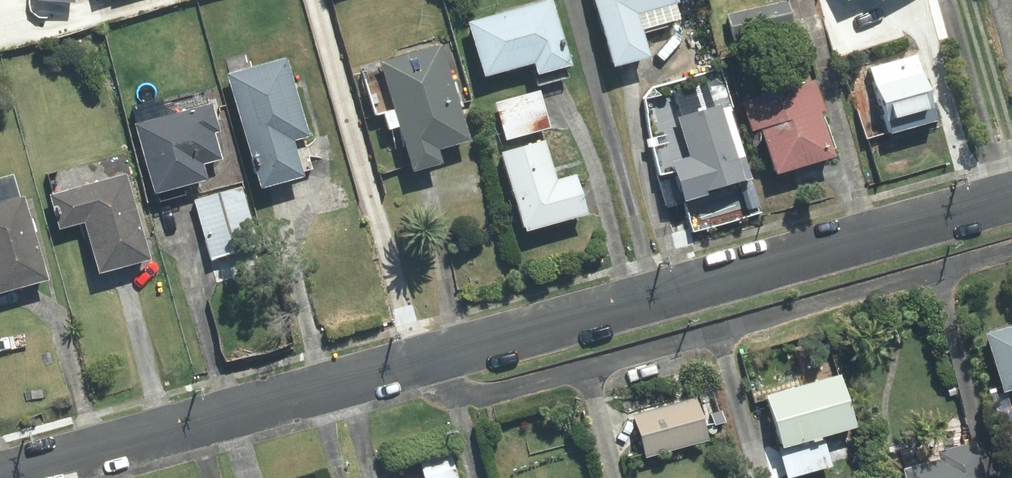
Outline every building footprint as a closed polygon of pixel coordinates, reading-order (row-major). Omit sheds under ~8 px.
[(617,62),(650,53),(638,10),(676,0),(600,0),(617,62)] [(554,2),(473,24),(487,75),(535,62),(537,71),(570,62),(554,2)] [(788,5),(727,19),(731,38),(793,25),(788,5)] [(444,48),(385,65),(415,167),(440,160),(436,146),(469,136),(444,48)] [(289,60),(231,77),(263,184),(302,173),(292,139),(310,133),(289,60)] [(918,61),(873,74),(889,132),(934,119),(918,61)] [(815,84),(749,104),(755,127),(760,126),(773,170),(831,152),(818,110),(823,109),(815,84)] [(725,86),(710,90),(714,105),(729,101),(725,86)] [(541,99),(497,112),(506,140),(549,127),(541,99)] [(698,166),(673,172),(680,197),(751,178),(731,105),(685,117),(698,166)] [(214,106),(142,125),(159,187),(207,174),(203,161),(223,155),(216,130),(220,129),(214,106)] [(547,143),(501,157),(523,230),(586,211),(576,177),(558,183),(547,143)] [(126,181),(57,200),(64,225),(89,218),(103,267),(146,255),(126,181)] [(245,191),(198,204),(219,280),(266,267),(245,191)] [(0,206),(0,290),(46,277),(24,199),(0,206)] [(992,334),(1007,387),(1011,385),(1011,329),(992,334)] [(844,381),(768,402),(780,444),(855,423),(844,381)] [(700,402),(635,421),(644,454),(709,435),(700,402)] [(825,436),(781,448),(789,477),(833,465),(825,436)] [(905,470),(907,477),(986,477),(978,449),(905,470)]
